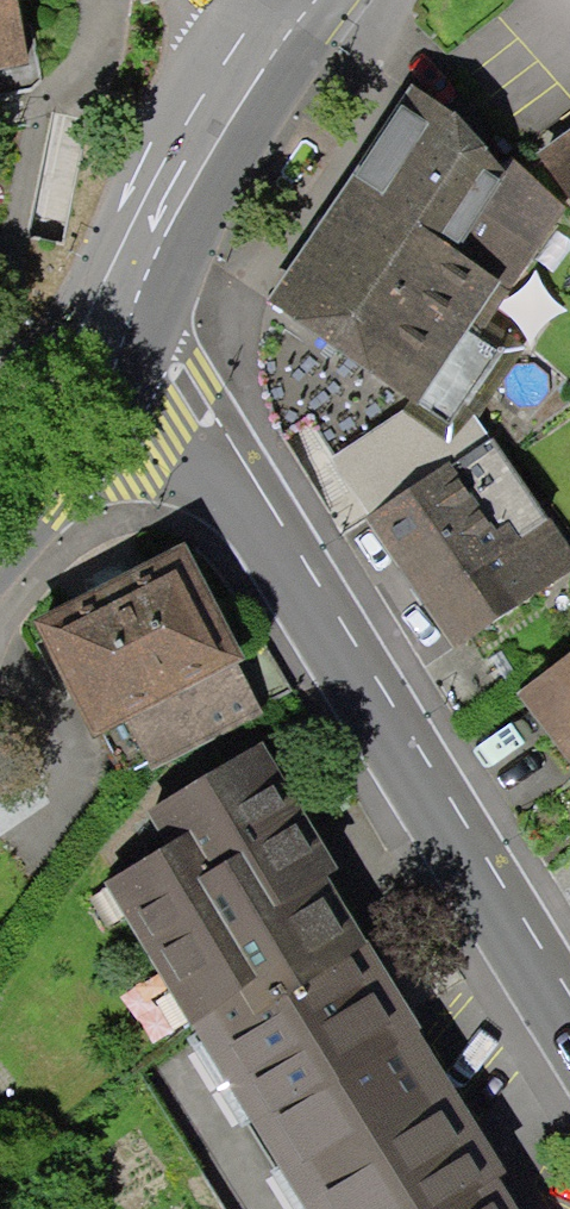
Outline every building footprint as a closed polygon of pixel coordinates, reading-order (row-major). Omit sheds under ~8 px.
[(13,0),(0,0),(0,65),(25,61),(13,0)] [(539,209),(389,102),(245,302),(395,410),(321,456),(355,509),(477,432),(464,411),(495,367),(449,334),(539,209)] [(529,151),(569,209),(569,121),(529,151)] [(480,439),(359,516),(444,651),(566,574),(480,439)] [(182,549),(43,621),(125,779),(258,711),(231,660),(237,657),(182,549)] [(504,699),(569,773),(569,651),(504,699)] [(338,866),(263,742),(147,812),(166,845),(104,882),(192,1024),(361,924),(327,872),(338,866)] [(361,924),(192,1024),(302,1208),(439,1208),(498,1174),(503,1171),(420,1031),(423,1029),(361,924)] [(498,1174),(439,1208),(519,1208),(498,1174)]
